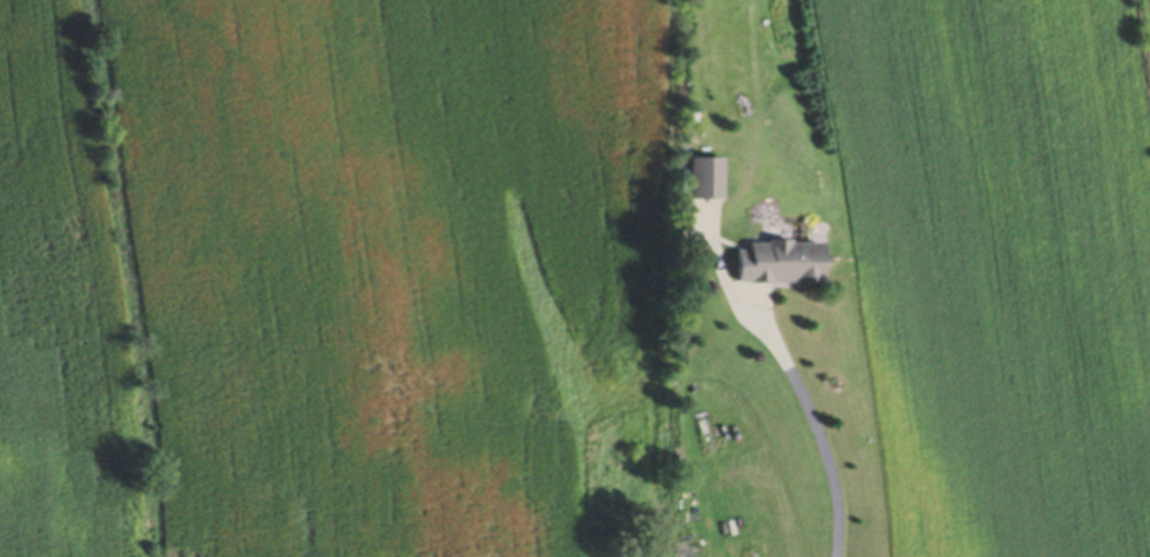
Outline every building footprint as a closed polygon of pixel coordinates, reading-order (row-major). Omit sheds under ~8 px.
[(719,202),(719,161),(686,161),(686,202),(719,202)] [(818,244),(745,244),(745,253),(733,253),(733,285),(818,285),(818,244)]
